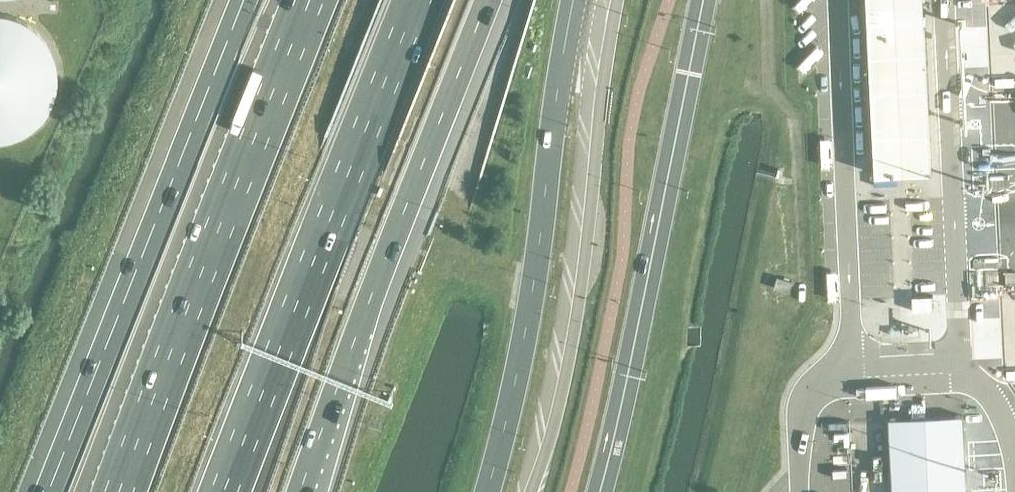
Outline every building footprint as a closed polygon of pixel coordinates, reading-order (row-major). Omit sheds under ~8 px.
[(875,173),(932,171),(924,0),(867,0),(875,173)] [(12,131),(35,117),(49,96),(54,71),(49,47),(35,26),(13,12),(0,10),(0,132),(12,131)] [(927,297),(912,297),(912,309),(934,309),(934,297),(927,297)] [(889,418),(892,491),(967,491),(964,415),(889,418)]
